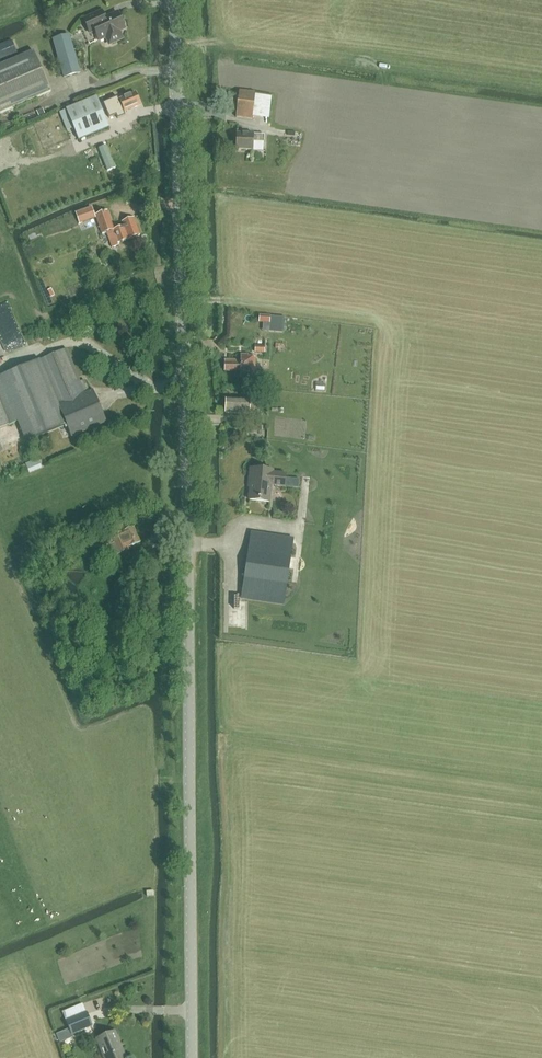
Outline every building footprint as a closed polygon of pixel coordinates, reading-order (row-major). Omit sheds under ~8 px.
[(123,21),(121,20),(118,13),(102,20),(99,13),(84,20),(90,33),(95,31),(99,40),(106,37),(110,44),(122,38),(119,31),(125,29),(124,27),(125,26),(125,24),(124,22),(123,21)] [(53,40),(64,78),(80,73),(69,35),(53,40)] [(17,53),(12,40),(0,45),(0,60),(17,53)] [(51,91),(33,51),(0,65),(0,113),(51,91)] [(225,94),(224,106),(237,107),(236,117),(252,119),(252,117),(255,95),(255,92),(239,90),(239,95),(225,94)] [(122,95),(102,103),(104,109),(109,107),(113,116),(141,105),(137,95),(135,96),(133,93),(123,98),(122,95)] [(66,110),(79,140),(109,127),(96,97),(66,110)] [(264,143),(265,136),(236,134),(235,149),(263,151),(264,143)] [(38,184),(47,182),(42,162),(33,165),(38,184)] [(91,207),(76,213),(80,223),(94,218),(91,207)] [(107,210),(95,215),(102,234),(107,232),(112,248),(119,246),(118,243),(140,235),(133,217),(122,221),(123,226),(114,229),(107,210)] [(10,425),(18,421),(26,442),(30,440),(66,425),(71,437),(94,427),(94,425),(106,420),(93,390),(89,391),(84,380),(80,381),(66,348),(0,376),(0,402),(10,425)] [(240,377),(256,377),(256,372),(254,372),(255,358),(248,358),(248,355),(241,354),(241,360),(225,360),(225,371),(240,371),(240,377)] [(226,398),(225,412),(258,414),(259,400),(226,398)] [(10,425),(0,402),(0,429),(10,425)] [(252,478),(250,499),(270,501),(272,484),(285,485),(286,473),(273,472),(273,470),(251,468),(250,478),(252,478)] [(93,544),(96,551),(114,543),(119,554),(130,549),(129,546),(140,542),(134,527),(123,532),(120,526),(116,527),(109,530),(112,536),(93,544)] [(241,598),(285,604),(292,556),(249,550),(241,598)] [(127,578),(141,578),(141,567),(127,567),(127,578)] [(66,1020),(72,1034),(92,1026),(86,1012),(66,1020)] [(104,1057),(124,1057),(118,1045),(120,1044),(115,1031),(96,1039),(104,1057)]
